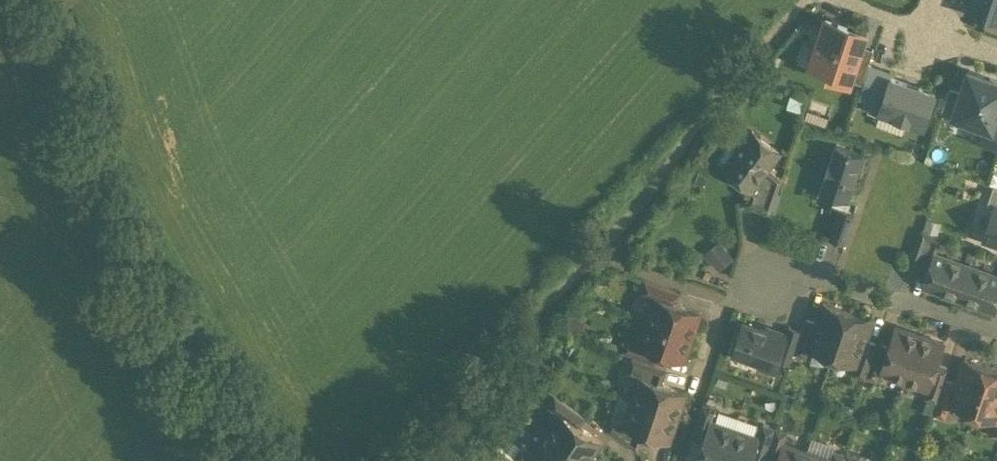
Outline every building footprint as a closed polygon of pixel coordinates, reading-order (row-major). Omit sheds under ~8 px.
[(965,11),(996,22),(996,0),(969,0),(965,11)] [(852,24),(823,14),(807,65),(830,73),(828,78),(853,87),(854,83),(866,47),(871,33),(851,26),(852,24)] [(875,50),(866,47),(854,83),(863,86),(875,50)] [(892,73),(870,65),(863,86),(858,102),(880,109),(890,79),(892,73)] [(968,68),(960,92),(950,89),(941,114),(978,126),(973,142),(996,150),(996,78),(968,68)] [(938,93),(890,79),(880,109),(879,115),(926,130),(938,93)] [(720,168),(750,192),(769,167),(782,152),(751,128),(720,168)] [(840,207),(848,209),(862,165),(864,166),(868,156),(836,146),(818,199),(840,207)] [(769,167),(750,192),(752,193),(748,205),(771,213),(784,178),(769,167)] [(988,201),(992,203),(996,204),(996,187),(993,186),(988,201)] [(992,203),(980,241),(996,247),(996,204),(992,203)] [(848,209),(840,207),(829,238),(845,244),(856,212),(848,209)] [(941,236),(923,230),(910,265),(929,271),(935,253),(941,236)] [(720,241),(705,253),(718,270),(734,258),(720,241)] [(924,285),(959,298),(970,266),(935,253),(929,271),(924,285)] [(959,298),(995,310),(996,305),(996,274),(970,266),(959,298)] [(656,294),(674,300),(678,291),(645,279),(640,293),(654,298),(656,294)] [(647,319),(693,335),(701,310),(674,300),(656,294),(654,298),(647,319)] [(848,310),(823,302),(817,322),(809,347),(833,356),(848,310)] [(873,319),(848,310),(833,356),(857,364),(866,339),(873,319)] [(660,351),(685,359),(693,335),(647,319),(640,341),(639,344),(660,351)] [(809,347),(817,322),(805,319),(801,330),(793,354),(806,358),(809,347)] [(769,370),(776,368),(778,362),(787,333),(774,329),(773,333),(743,322),(738,338),(741,339),(736,354),(759,362),(761,367),(769,370)] [(793,354),(801,330),(789,326),(787,333),(778,362),(790,366),(793,354)] [(919,334),(895,327),(889,347),(880,372),(904,380),(919,334)] [(944,343),(919,334),(904,380),(929,389),(937,362),(944,343)] [(632,358),(655,365),(660,351),(639,344),(640,341),(626,337),(621,355),(632,358)] [(866,379),(879,343),(866,339),(857,364),(854,374),(866,379)] [(880,372),(889,347),(879,343),(866,379),(877,382),(880,372)] [(655,365),(632,358),(626,374),(640,379),(641,374),(661,381),(665,368),(655,365)] [(989,366),(965,359),(957,384),(951,404),(974,412),(989,366)] [(938,402),(945,380),(950,366),(937,362),(929,389),(925,398),(938,402)] [(989,366),(974,412),(996,420),(996,369),(989,366)] [(632,399),(678,415),(686,390),(661,381),(641,374),(640,379),(632,399)] [(951,404),(957,384),(945,380),(938,402),(934,415),(946,419),(951,404)] [(560,414),(578,425),(585,415),(556,397),(549,407),(560,414)] [(647,432),(670,440),(678,415),(632,399),(624,424),(647,432)] [(586,460),(587,460),(602,440),(578,425),(560,414),(547,435),(586,460)] [(647,432),(624,424),(610,418),(606,430),(640,451),(647,432)] [(735,426),(710,418),(696,460),(724,460),(735,426)] [(724,460),(751,460),(760,435),(735,426),(724,460)] [(547,435),(534,454),(533,456),(540,460),(586,460),(547,435)] [(808,449),(783,441),(776,460),(804,460),(808,449)] [(512,460),(514,460),(540,460),(533,456),(534,454),(521,446),(512,460)] [(496,448),(487,460),(514,460),(512,460),(496,448)] [(808,449),(804,460),(832,460),(833,457),(808,449)]
